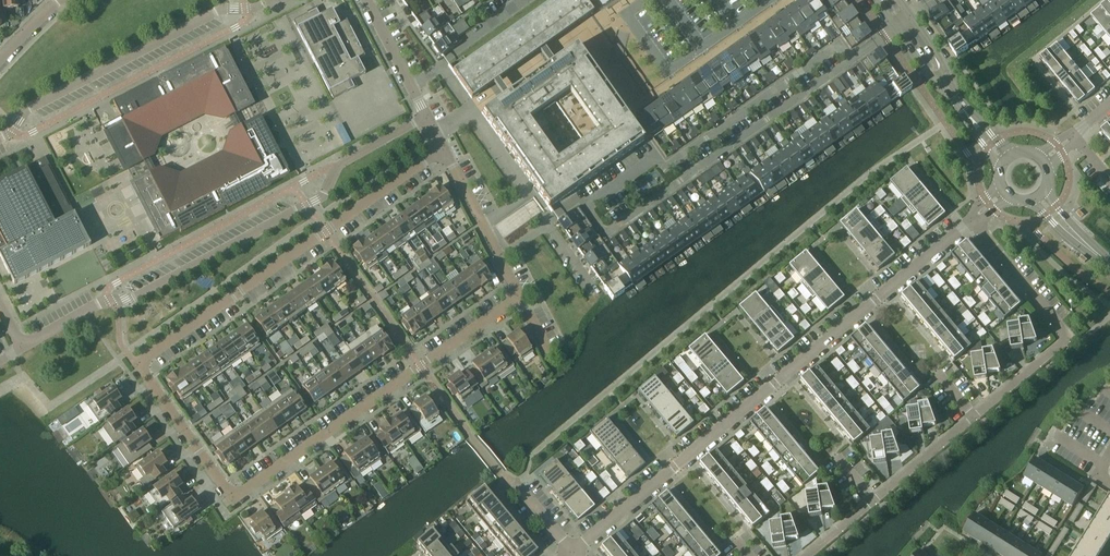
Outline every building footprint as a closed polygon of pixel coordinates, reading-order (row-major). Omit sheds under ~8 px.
[(12,9),(18,8),(17,4),(24,3),(24,0),(4,0),(5,10),(12,9)] [(583,0),(555,0),(466,62),(463,57),(449,67),(448,65),(448,66),(452,72),(471,99),(478,94),(480,92),(479,90),(582,18),(583,20),(591,14),(593,13),(583,0)] [(815,0),(803,0),(802,1),(817,22),(815,19),(824,13),(825,13),(824,13),(815,0)] [(818,3),(816,0),(815,0),(824,13),(843,0),(822,0),(818,3)] [(850,8),(849,8),(843,0),(824,13),(825,13),(833,7),(839,15),(830,21),(837,31),(857,17),(850,8)] [(953,26),(947,17),(955,10),(948,0),(929,14),(936,24),(937,23),(943,32),(953,26)] [(1006,0),(993,0),(992,1),(1006,21),(1007,20),(1011,27),(1020,21),(1015,14),(1016,14),(1006,0)] [(1020,0),(1006,0),(1016,14),(1021,20),(1029,14),(1025,8),(1025,7),(1020,0)] [(1035,0),(1020,0),(1025,7),(1026,7),(1030,13),(1039,7),(1034,1),(1035,0)] [(817,22),(802,1),(792,8),(809,32),(810,31),(808,28),(817,22)] [(1006,21),(992,1),(982,8),(996,28),(1006,21)] [(1107,2),(1091,16),(1098,25),(1109,16),(1109,5),(1107,2)] [(353,138),(395,116),(379,85),(386,81),(379,67),(364,73),(357,60),(365,56),(346,21),(339,24),(332,10),(321,16),(315,5),(300,13),(302,17),(293,21),(353,138)] [(809,32),(792,8),(782,15),(799,38),(809,32)] [(996,28),(982,8),(973,15),(987,34),(992,41),(1000,35),(996,28)] [(448,24),(441,14),(432,21),(425,12),(415,19),(428,38),(448,24)] [(799,38),(782,15),(773,21),(788,42),(797,36),(798,39),(799,38)] [(987,34),(973,15),(963,21),(977,41),(987,34)] [(1098,25),(1106,35),(1109,31),(1109,16),(1098,25)] [(850,50),(870,36),(863,26),(862,27),(856,18),(857,18),(857,17),(837,31),(846,25),(852,33),(843,40),(850,50)] [(963,22),(961,20),(954,25),(957,28),(964,24),(969,31),(948,45),(957,57),(968,49),(967,48),(977,41),(963,21),(963,22)] [(788,42),(773,21),(763,28),(778,49),(788,42)] [(448,24),(428,38),(441,57),(461,43),(454,33),(445,39),(439,31),(448,24)] [(1080,35),(1084,32),(1079,26),(1075,29),(1080,35)] [(778,49),(763,28),(754,35),(769,56),(767,53),(775,47),(777,50),(778,49)] [(834,39),(826,28),(822,30),(827,37),(830,41),(834,39)] [(1078,37),(1073,31),(1069,34),(1074,40),(1078,37)] [(769,56),(754,35),(744,42),(759,63),(769,56)] [(1091,48),(1095,44),(1091,39),(1086,43),(1091,48)] [(759,63),(744,42),(734,48),(747,67),(756,61),(758,63),(759,63)] [(1065,53),(1057,44),(1040,58),(1048,67),(1065,53)] [(1088,50),(1084,45),(1080,48),(1084,53),(1088,50)] [(510,94),(481,114),(548,208),(549,208),(643,141),(576,47),(548,67),(549,67),(551,70),(512,98),(510,95),(510,94)] [(747,67),(734,48),(725,55),(741,79),(742,79),(738,74),(747,67)] [(1102,53),(1098,48),(1094,52),(1098,57),(1102,53)] [(892,69),(885,60),(886,59),(879,49),(860,63),(865,71),(867,73),(875,67),(882,76),(892,69)] [(220,50),(204,59),(203,57),(159,79),(160,80),(157,82),(157,81),(113,103),(121,118),(101,129),(124,172),(151,158),(144,144),(167,132),(167,133),(168,133),(168,132),(181,125),(181,126),(182,125),(200,116),(200,115),(219,106),(226,119),(247,108),(250,107),(220,50)] [(1092,54),(1088,50),(1084,53),(1088,58),(1092,54)] [(1072,62),(1065,53),(1048,67),(1056,76),(1072,62)] [(1102,61),(1106,58),(1102,53),(1098,57),(1102,61)] [(741,79),(725,55),(715,62),(732,86),(741,79)] [(795,66),(790,58),(786,61),(792,68),(795,66)] [(1099,64),(1095,59),(1091,62),(1095,67),(1099,64)] [(792,68),(786,61),(783,64),(788,71),(792,68)] [(732,86),(715,62),(705,69),(722,93),(723,92),(721,90),(729,84),(731,87),(732,86)] [(1080,72),(1072,62),(1056,76),(1063,85),(1080,72)] [(865,71),(860,63),(859,63),(859,64),(856,66),(861,74),(865,71)] [(722,93),(705,69),(695,76),(712,100),(722,93)] [(1102,74),(1107,80),(1109,78),(1109,76),(1106,71),(1102,74)] [(776,79),(771,72),(767,75),(773,82),(776,79)] [(1087,81),(1080,72),(1063,85),(1071,94),(1087,81)] [(773,82),(767,75),(763,77),(769,85),(773,82)] [(712,100),(695,76),(686,83),(702,107),(712,100)] [(887,105),(889,104),(881,93),(882,93),(876,85),(884,80),(881,76),(873,81),(875,84),(865,91),(879,110),(880,110),(884,115),(891,110),(887,105)] [(837,80),(845,91),(849,88),(841,77),(837,80)] [(889,104),(898,97),(899,98),(911,90),(902,78),(882,93),(881,93),(889,104)] [(1078,104),(1095,90),(1087,81),(1071,94),(1078,104)] [(437,92),(442,90),(438,83),(434,85),(437,92)] [(702,107),(686,83),(676,90),(691,111),(700,104),(702,107)] [(827,86),(833,94),(837,91),(831,84),(827,86)] [(757,93),(752,86),(748,88),(753,96),(757,93)] [(753,96),(748,88),(744,91),(749,98),(753,96)] [(691,111),(676,90),(666,97),(681,118),(691,111)] [(818,93),(823,101),(827,98),(822,90),(818,93)] [(879,110),(865,91),(855,97),(869,117),(879,110)] [(681,118),(666,97),(657,103),(672,125),(681,118)] [(808,100),(813,107),(817,105),(812,97),(808,100)] [(869,117),(855,97),(846,104),(843,100),(860,124),(869,117)] [(860,124),(843,100),(842,100),(843,101),(838,104),(841,108),(836,111),(850,131),(851,130),(855,136),(862,130),(859,125),(860,124)] [(731,106),(728,102),(725,105),(730,112),(734,110),(731,106)] [(555,103),(542,112),(570,151),(582,142),(555,103)] [(672,125),(657,103),(647,110),(662,131),(672,125)] [(799,107),(804,114),(808,112),(802,104),(799,107)] [(662,131),(647,110),(637,117),(652,138),(662,131)] [(789,114),(794,121),(798,118),(793,111),(789,114)] [(850,131),(836,111),(827,118),(841,138),(850,131)] [(718,120),(713,113),(709,116),(712,119),(714,123),(718,120)] [(779,120),(784,128),(788,125),(783,118),(779,120)] [(841,138),(827,118),(817,125),(831,144),(841,138)] [(286,177),(256,120),(232,132),(239,145),(221,155),(220,154),(220,155),(202,165),(202,164),(201,164),(201,165),(183,174),(164,184),(157,171),(130,185),(160,241),(179,231),(180,233),(224,211),(223,209),(226,208),(227,209),(271,186),(270,185),(286,177)] [(1101,131),(1109,140),(1109,139),(1109,123),(1101,131)] [(769,127),(775,135),(779,132),(773,125),(769,127)] [(830,145),(831,144),(817,125),(807,131),(821,151),(823,150),(826,156),(833,151),(830,145)] [(699,134),(694,127),(690,129),(693,133),(695,137),(699,134)] [(760,134),(765,142),(769,139),(764,131),(760,134)] [(821,151),(807,131),(798,138),(795,134),(812,158),(821,151)] [(812,158),(795,134),(794,134),(795,135),(790,138),(793,142),(788,145),(785,141),(802,165),(812,158)] [(750,141),(755,148),(759,146),(754,138),(750,141)] [(680,148),(674,140),(671,143),(673,147),(676,150),(680,148)] [(802,165),(785,141),(784,141),(785,142),(780,145),(783,149),(778,152),(792,172),(802,165)] [(741,148),(746,155),(750,153),(744,145),(741,148)] [(792,172),(778,152),(768,159),(782,179),(792,172)] [(14,285),(90,245),(74,214),(70,207),(69,207),(48,167),(49,166),(45,158),(34,163),(23,170),(18,172),(0,181),(0,258),(14,285)] [(781,180),(782,179),(768,159),(759,166),(773,185),(774,185),(778,190),(785,185),(781,180)] [(715,165),(721,173),(725,170),(719,163),(715,165)] [(759,166),(750,172),(747,168),(746,168),(763,192),(765,191),(768,197),(775,192),(772,186),(773,185),(759,166)] [(763,192),(746,168),(746,169),(742,172),(744,176),(734,183),(748,203),(763,192)] [(920,184),(907,168),(891,182),(903,197),(901,199),(901,200),(920,184)] [(706,172),(711,180),(715,177),(710,170),(706,172)] [(696,179),(702,187),(705,184),(700,176),(696,179)] [(747,204),(748,203),(734,183),(724,190),(738,210),(739,209),(743,214),(750,209),(747,204)] [(933,199),(920,184),(901,200),(913,215),(933,199)] [(446,191),(443,193),(440,187),(430,194),(445,215),(455,208),(448,200),(451,198),(446,191)] [(677,193),(682,200),(686,198),(680,190),(677,193)] [(738,210),(724,190),(715,197),(729,217),(738,210)] [(880,201),(887,196),(881,190),(875,195),(880,201)] [(445,215),(430,194),(429,195),(430,196),(421,202),(432,218),(441,211),(444,216),(445,215)] [(667,200),(672,207),(676,204),(671,197),(667,200)] [(729,217),(715,197),(705,204),(719,224),(729,217)] [(946,214),(933,199),(913,215),(914,215),(916,213),(929,228),(946,214)] [(717,225),(719,224),(705,204),(702,200),(697,204),(700,207),(695,211),(709,231),(710,230),(714,235),(721,230),(717,225)] [(421,202),(411,209),(422,225),(425,229),(435,222),(432,218),(421,202)] [(657,206),(663,214),(667,211),(661,204),(657,206)] [(888,211),(893,217),(900,212),(894,205),(888,211)] [(880,206),(874,212),(879,218),(886,213),(880,206)] [(591,226),(581,232),(576,224),(585,218),(578,208),(558,222),(571,240),(591,226)] [(411,209),(402,216),(413,231),(416,236),(425,229),(422,225),(411,209)] [(857,210),(840,224),(853,239),(873,223),(879,218),(874,212),(865,219),(857,210)] [(648,213),(653,221),(657,218),(652,211),(648,213)] [(708,231),(709,231),(695,211),(685,218),(699,237),(701,237),(704,242),(711,237),(708,231)] [(402,216),(392,223),(403,238),(406,243),(416,236),(413,231),(402,216)] [(699,237),(685,218),(676,224),(690,244),(699,237)] [(901,226),(906,232),(912,227),(907,220),(901,226)] [(893,221),(887,227),(892,233),(898,228),(893,221)] [(403,238),(392,223),(382,229),(393,245),(403,238)] [(885,238),(873,223),(853,239),(866,254),(885,238)] [(629,227),(634,234),(638,232),(632,224),(629,227)] [(690,244),(676,224),(666,231),(680,251),(690,244)] [(604,245),(603,244),(594,251),(588,242),(598,236),(591,226),(571,240),(584,259),(604,245)] [(465,231),(462,227),(456,231),(459,236),(465,231)] [(393,245),(382,229),(373,236),(384,252),(393,245)] [(619,234),(624,241),(628,238),(623,231),(619,234)] [(680,251),(666,231),(657,238),(671,258),(680,251)] [(446,238),(449,243),(456,238),(452,234),(446,238)] [(470,239),(466,235),(460,239),(463,244),(470,239)] [(384,252),(373,236),(364,243),(363,242),(362,242),(377,263),(378,263),(375,258),(384,252)] [(900,242),(905,248),(911,243),(906,237),(900,242)] [(609,240),(615,248),(619,245),(613,238),(609,240)] [(671,258),(657,238),(647,245),(661,265),(671,258)] [(896,256),(883,241),(886,239),(885,238),(866,254),(879,270),(896,256)] [(440,249),(446,245),(443,240),(437,245),(440,249)] [(976,250),(973,246),(969,241),(968,241),(951,255),(959,265),(976,250)] [(377,263),(362,242),(352,249),(356,254),(353,256),(358,263),(361,261),(367,270),(377,263)] [(440,249),(437,245),(430,249),(433,254),(440,249)] [(597,277),(608,270),(601,261),(610,254),(604,245),(584,259),(597,277)] [(661,265),(647,245),(638,251),(635,247),(634,247),(651,271),(661,265)] [(651,271),(634,247),(635,248),(630,251),(633,255),(628,258),(642,278),(651,271)] [(451,252),(448,248),(442,252),(445,257),(451,252)] [(980,255),(981,255),(976,250),(959,265),(967,274),(983,259),(980,255)] [(464,251),(459,255),(463,261),(468,257),(464,251)] [(445,257),(442,252),(435,257),(439,261),(445,257)] [(820,267),(807,252),(790,266),(803,281),(800,283),(800,284),(820,267)] [(428,260),(425,255),(418,260),(422,264),(428,260)] [(642,278),(628,258),(618,265),(632,285),(634,284),(637,289),(644,284),(641,279),(642,278)] [(988,264),(984,259),(983,259),(967,274),(974,283),(991,269),(991,268),(988,264)] [(422,264),(418,260),(412,264),(415,269),(422,264)] [(431,265),(428,260),(422,264),(425,269),(431,265)] [(343,274),(338,267),(336,269),(332,263),(322,271),(335,289),(345,282),(341,276),(343,274)] [(491,280),(487,275),(490,273),(485,265),(482,267),(479,263),(469,270),(481,287),(491,280)] [(618,266),(616,263),(609,269),(612,272),(619,267),(624,274),(604,289),(612,301),(624,293),(623,292),(632,285),(618,265),(618,266)] [(942,263),(936,268),(940,273),(946,268),(942,263)] [(425,269),(422,264),(415,269),(418,274),(425,269)] [(401,277),(408,272),(405,267),(398,272),(401,277)] [(832,282),(820,267),(800,284),(813,299),(832,282)] [(995,273),(996,273),(991,268),(991,269),(974,283),(982,292),(999,278),(998,277),(995,273)] [(481,287),(469,270),(459,277),(470,293),(480,286),(480,287),(481,287)] [(335,289),(322,271),(321,271),(322,272),(313,278),(325,296),(335,289)] [(401,277),(398,272),(392,276),(395,281),(401,277)] [(780,285),(786,280),(781,273),(775,279),(780,285)] [(413,279),(410,275),(403,279),(406,284),(413,279)] [(941,279),(937,275),(932,280),(935,284),(941,279)] [(470,293),(459,277),(450,284),(461,299),(470,293)] [(957,281),(953,277),(948,282),(951,286),(957,281)] [(1003,282),(999,277),(998,277),(999,278),(982,292),(989,301),(1006,287),(1006,286),(1003,282)] [(325,296),(313,278),(303,285),(316,303),(325,296)] [(406,284),(403,279),(397,284),(400,288),(406,284)] [(926,292),(930,289),(922,279),(918,283),(901,297),(901,298),(905,303),(906,302),(909,306),(926,292)] [(945,284),(941,279),(935,284),(939,289),(945,284)] [(951,286),(955,291),(961,286),(957,281),(951,286)] [(845,298),(832,282),(813,299),(816,297),(828,312),(845,298)] [(461,299),(450,284),(440,291),(451,306),(461,299)] [(316,303),(303,285),(294,292),(306,310),(316,303)] [(377,294),(383,289),(380,285),(374,289),(377,294)] [(437,286),(427,293),(430,297),(441,313),(451,306),(440,291),(437,286)] [(1011,291),(1007,286),(1006,286),(1006,287),(989,301),(997,310),(1014,296),(1013,295),(1010,292),(1011,291)] [(788,294),(793,300),(799,295),(794,289),(788,294)] [(780,290),(774,295),(779,301),(785,296),(780,290)] [(306,310),(294,292),(284,299),(297,317),(306,310)] [(388,297),(385,292),(379,297),(382,301),(388,297)] [(934,301),(926,292),(909,306),(908,307),(912,312),(913,311),(916,315),(917,315),(934,301)] [(956,297),(953,293),(947,298),(950,302),(956,297)] [(769,309),(757,294),(740,307),(753,323),(772,307),(769,309)] [(972,300),(968,295),(963,300),(966,304),(972,300)] [(1018,301),(1018,300),(1014,295),(1013,295),(1014,296),(997,310),(1005,319),(1021,305),(1018,301)] [(366,302),(363,297),(356,301),(360,306),(366,302)] [(441,313),(430,297),(421,304),(432,320),(441,313)] [(960,302),(956,297),(950,302),(954,307),(960,302)] [(390,298),(385,302),(389,308),(394,304),(390,298)] [(297,317),(284,299),(274,306),(287,323),(297,317)] [(966,304),(970,309),(976,304),(972,300),(966,304)] [(941,310),(934,301),(917,315),(916,315),(916,316),(920,321),(921,320),(924,324),(941,310)] [(371,309),(368,304),(362,309),(365,313),(371,309)] [(432,320),(421,304),(411,311),(423,328),(423,327),(423,326),(432,320)] [(800,309),(805,315),(811,310),(806,304),(800,309)] [(792,305),(786,310),(791,317),(798,311),(792,305)] [(287,323),(274,306),(265,312),(277,330),(287,323)] [(785,322),(772,307),(753,323),(765,338),(785,322)] [(342,319),(348,314),(345,310),(338,314),(342,319)] [(949,319),(941,310),(924,324),(923,325),(927,330),(928,329),(931,333),(932,333),(949,319)] [(423,328),(411,311),(401,318),(404,322),(401,324),(406,331),(409,329),(413,335),(423,328)] [(971,316),(968,311),(962,316),(966,320),(971,316)] [(277,330),(265,312),(255,319),(258,324),(255,326),(260,333),(263,331),(267,337),(277,330)] [(987,318),(983,313),(978,318),(981,323),(987,318)] [(342,319),(338,314),(332,319),(335,323),(342,319)] [(975,320),(971,316),(966,320),(969,325),(975,320)] [(353,322),(350,317),(343,322),(347,326),(353,322)] [(985,327),(991,322),(987,318),(981,323),(985,327)] [(956,328),(949,319),(932,333),(931,333),(931,334),(935,339),(936,338),(939,342),(956,328)] [(1023,345),(1037,342),(1029,320),(1019,322),(1019,325),(1023,345)] [(811,327),(805,321),(799,326),(804,332),(811,327)] [(347,326),(343,322),(337,326),(340,331),(347,326)] [(795,340),(782,324),(785,322),(765,338),(778,354),(795,340)] [(330,329),(326,324),(320,329),(323,334),(330,329)] [(875,334),(872,330),(873,330),(868,324),(868,325),(851,339),(858,348),(875,334)] [(1023,345),(1019,325),(1007,327),(1011,351),(1024,349),(1023,345)] [(257,335),(252,328),(249,330),(246,326),(236,333),(250,353),(260,346),(254,337),(257,335)] [(964,337),(956,328),(939,342),(938,343),(942,348),(943,347),(946,351),(947,351),(964,337)] [(323,334),(320,329),(313,334),(317,338),(323,334)] [(327,339),(333,334),(330,329),(323,334),(325,337),(327,339)] [(986,334),(982,329),(977,334),(981,339),(986,334)] [(392,349),(389,344),(391,342),(386,335),(384,337),(379,330),(369,338),(382,356),(392,349)] [(533,353),(526,344),(530,341),(524,333),(521,336),(517,331),(506,339),(508,342),(502,346),(511,358),(517,353),(522,361),(533,353)] [(250,353),(236,333),(226,340),(240,360),(250,353)] [(883,343),(879,339),(880,338),(876,333),(875,334),(858,348),(866,357),(883,343)] [(327,339),(325,337),(323,334),(317,338),(320,343),(327,339)] [(719,351),(706,335),(689,349),(702,365),(719,351)] [(303,346),(310,341),(306,337),(300,341),(303,346)] [(955,361),(972,347),(964,337),(947,351),(946,351),(946,352),(950,357),(951,356),(955,361)] [(382,356),(369,338),(359,344),(372,362),(381,356),(382,357),(382,356)] [(240,360),(226,340),(217,346),(231,366),(240,360)] [(303,346),(300,341),(293,346),(297,351),(303,346)] [(890,352),(887,348),(888,347),(883,342),(883,343),(866,357),(873,366),(890,352)] [(315,349),(311,344),(305,349),(308,353),(315,349)] [(372,362),(359,344),(350,351),(362,369),(372,362)] [(231,366),(217,346),(207,353),(221,373),(231,366)] [(514,366),(500,347),(495,351),(493,349),(482,356),(496,375),(498,377),(514,366)] [(836,352),(840,357),(845,352),(841,347),(836,352)] [(284,353),(287,357),(293,353),(290,348),(284,353)] [(308,353),(305,349),(299,353),(302,358),(308,353)] [(362,369),(350,351),(340,358),(353,376),(362,369)] [(732,366),(719,351),(702,365),(700,367),(713,382),(715,380),(732,366)] [(898,361),(894,357),(895,356),(891,351),(890,352),(873,366),(881,375),(898,361)] [(987,375),(1001,373),(993,351),(983,352),(983,355),(987,375)] [(221,373),(207,353),(197,360),(211,380),(221,373)] [(299,360),(295,355),(289,360),(292,365),(299,360)] [(987,375),(983,355),(971,357),(975,381),(987,379),(987,375)] [(496,375),(482,356),(472,364),(473,366),(468,370),(481,389),(488,385),(486,382),(496,375)] [(674,362),(679,369),(685,363),(680,357),(674,362)] [(353,376),(340,358),(331,365),(343,382),(353,376)] [(841,363),(837,358),(831,363),(835,368),(841,363)] [(211,380),(197,360),(188,367),(202,387),(211,380)] [(857,365),(853,360),(847,365),(851,370),(857,365)] [(905,370),(902,366),(903,366),(898,360),(898,361),(881,375),(888,384),(905,370)] [(845,368),(841,363),(835,368),(839,372),(845,368)] [(261,369),(264,373),(271,369),(267,364),(261,369)] [(343,382),(331,365),(321,371),(334,389),(343,382)] [(854,375),(860,370),(857,365),(851,370),(854,375)] [(745,382),(732,366),(715,380),(728,396),(745,382)] [(825,376),(818,366),(801,380),(801,381),(800,381),(804,386),(805,386),(808,390),(825,376)] [(202,387),(188,367),(178,373),(178,372),(177,372),(192,393),(202,387)] [(913,379),(910,375),(906,369),(905,370),(888,384),(896,394),(913,379)] [(255,380),(261,376),(258,371),(251,375),(255,380)] [(334,389),(321,371),(311,378),(324,396),(334,389)] [(192,393),(177,372),(167,380),(171,385),(168,387),(173,394),(176,392),(182,401),(192,393)] [(276,376),(273,372),(266,376),(270,381),(276,376)] [(462,402),(479,391),(466,372),(460,376),(458,373),(447,381),(450,386),(447,388),(452,396),(456,394),(462,402)] [(687,378),(692,384),(698,379),(693,373),(687,378)] [(679,374),(673,379),(678,385),(684,380),(679,374)] [(255,380),(251,375),(245,380),(248,385),(255,380)] [(833,385),(825,376),(808,390),(807,390),(812,395),(816,399),(833,385)] [(669,392),(656,377),(639,391),(652,406),(669,392)] [(856,381),(852,377),(846,381),(850,386),(856,381)] [(260,387),(266,383),(263,378),(257,383),(260,387)] [(324,396),(311,378),(301,385),(314,403),(324,396)] [(872,383),(868,379),(862,384),(866,388),(872,383)] [(921,389),(917,384),(918,384),(914,379),(913,379),(896,394),(904,403),(921,389)] [(860,386),(856,381),(850,386),(854,391),(860,386)] [(260,387),(257,383),(250,387),(253,392),(260,387)] [(870,393),(875,388),(872,383),(866,388),(870,393)] [(840,394),(833,385),(816,399),(815,399),(819,404),(820,404),(823,408),(840,394)] [(243,391),(239,386),(233,390),(236,395),(243,391)] [(122,407),(118,401),(120,399),(112,388),(106,392),(104,389),(96,394),(98,398),(87,406),(99,423),(122,407)] [(699,393),(705,399),(711,394),(706,388),(699,393)] [(692,389),(685,394),(691,400),(697,395),(692,389)] [(236,395),(233,390),(227,395),(230,400),(236,395)] [(305,403),(300,396),(297,398),(291,390),(281,397),(295,417),(305,409),(302,405),(305,403)] [(682,408),(684,406),(671,390),(669,392),(652,406),(665,422),(682,408)] [(240,400),(246,395),(243,391),(236,395),(240,400)] [(848,403),(840,394),(823,408),(822,408),(827,413),(828,413),(831,417),(848,403)] [(240,400),(236,395),(230,400),(233,404),(240,400)] [(871,399),(867,395),(861,399),(865,404),(871,399)] [(295,417),(281,397),(271,403),(285,423),(295,417)] [(432,399),(428,402),(425,397),(414,405),(415,407),(409,411),(418,423),(425,433),(442,422),(433,409),(437,407),(432,399)] [(877,402),(881,406),(887,401),(883,397),(877,402)] [(223,403),(219,398),(213,403),(216,407),(223,403)] [(875,404),(871,399),(865,404),(869,409),(875,404)] [(881,406),(885,411),(890,406),(887,401),(881,406)] [(216,407),(213,403),(207,407),(210,412),(216,407)] [(285,423),(271,403),(262,410),(276,430),(285,423)] [(856,412),(848,403),(831,417),(830,417),(834,423),(835,422),(838,426),(839,426),(856,412)] [(710,411),(705,404),(698,410),(704,416),(710,411)] [(922,428),(936,426),(929,404),(918,406),(919,409),(918,409),(919,410),(922,428)] [(228,410),(225,405),(218,410),(221,415),(228,410)] [(74,408),(69,411),(73,417),(78,414),(74,408)] [(694,423),(682,408),(665,422),(678,437),(694,423)] [(775,417),(771,414),(772,413),(768,408),(767,409),(767,408),(750,422),(758,432),(775,418),(775,417)] [(137,428),(132,422),(135,420),(127,409),(102,427),(114,444),(137,428)] [(200,419),(207,414),(203,409),(197,414),(200,419)] [(922,428),(919,410),(918,409),(907,411),(910,434),(923,433),(922,428)] [(221,415),(218,410),(212,415),(215,419),(221,415)] [(276,430),(262,410),(252,417),(266,437),(276,430)] [(863,421),(856,412),(839,426),(838,426),(842,432),(843,431),(846,435),(863,421)] [(405,443),(421,432),(407,413),(402,417),(400,414),(390,422),(389,420),(389,421),(405,443)] [(886,417),(882,413),(876,417),(880,422),(886,417)] [(212,421),(209,417),(202,421),(206,426),(212,421)] [(266,437),(252,417),(242,424),(256,444),(266,437)] [(780,422),(775,417),(775,418),(758,432),(765,441),(782,427),(779,423),(780,422)] [(618,434),(606,419),(589,433),(601,448),(618,434)] [(405,443),(389,421),(380,427),(381,428),(379,429),(381,432),(375,436),(388,455),(395,450),(393,448),(403,441),(404,443),(405,443)] [(850,440),(854,445),(871,430),(863,421),(846,435),(845,435),(849,441),(850,440)] [(256,444),(242,424),(233,431),(247,451),(256,444)] [(790,436),(786,432),(787,431),(783,426),(782,427),(765,441),(773,450),(790,436)] [(152,449),(147,443),(150,442),(142,431),(117,449),(129,466),(152,449)] [(247,451),(233,431),(223,437),(238,458),(238,457),(247,451)] [(735,435),(739,440),(745,435),(741,431),(735,435)] [(618,434),(601,448),(599,450),(612,466),(615,464),(631,450),(618,434)] [(886,458),(900,456),(893,434),(882,436),(883,439),(882,439),(883,440),(886,458)] [(797,445),(794,441),(795,440),(790,435),(790,436),(773,450),(780,459),(797,445)] [(238,458),(223,437),(213,444),(219,453),(216,455),(221,462),(224,460),(228,465),(238,458)] [(380,460),(375,453),(381,449),(373,437),(367,441),(365,439),(355,446),(370,468),(380,460)] [(886,458),(883,440),(882,439),(871,441),(874,465),(887,463),(886,458)] [(580,441),(573,446),(578,452),(585,447),(580,441)] [(740,447),(736,442),(730,447),(734,452),(740,447)] [(756,449),(752,444),(746,449),(750,454),(756,449)] [(805,454),(802,450),(802,449),(798,444),(797,445),(780,459),(788,468),(805,454)] [(354,479),(370,468),(355,446),(344,454),(346,456),(340,460),(354,479)] [(744,451),(740,447),(734,452),(738,456),(744,451)] [(754,458),(760,453),(756,449),(750,454),(754,458)] [(644,465),(631,450),(615,464),(627,479),(644,465)] [(725,459),(717,450),(700,464),(699,465),(704,470),(704,469),(708,473),(707,474),(725,459)] [(167,471),(163,465),(165,464),(158,453),(135,468),(143,479),(139,481),(144,488),(167,471)] [(812,463),(809,459),(810,458),(805,453),(805,454),(788,468),(795,477),(813,463),(812,463)] [(586,461),(592,468),(598,462),(593,456),(586,461)] [(579,457),(572,462),(578,469),(584,464),(579,457)] [(732,468),(725,459),(707,474),(711,479),(712,478),(715,482),(714,483),(715,483),(732,468)] [(1045,465),(1035,459),(1024,477),(1034,483),(1045,465)] [(755,465),(751,460),(745,465),(749,470),(755,465)] [(568,476),(555,461),(539,475),(551,490),(568,476)] [(351,481),(338,462),(332,466),(331,463),(320,471),(334,490),(344,483),(345,485),(351,481)] [(771,467),(767,462),(761,467),(765,472),(771,467)] [(817,468),(817,467),(813,462),(812,463),(813,463),(795,477),(803,487),(820,473),(817,468)] [(759,469),(755,465),(749,470),(753,474),(759,469)] [(1054,471),(1045,465),(1034,483),(1043,489),(1054,471)] [(769,476),(775,472),(771,467),(765,472),(769,476)] [(740,477),(732,468),(715,483),(719,488),(719,487),(723,491),(722,492),(740,477)] [(335,492),(334,490),(320,471),(309,478),(311,481),(305,485),(319,504),(335,492)] [(609,479),(610,478),(605,471),(599,477),(612,492),(617,488),(609,479)] [(1064,477),(1054,471),(1043,489),(1053,495),(1064,477)] [(591,472),(585,478),(590,484),(596,479),(591,472)] [(581,492),(584,490),(571,474),(568,476),(551,490),(564,506),(581,492)] [(183,493),(179,487),(181,486),(173,475),(148,493),(160,510),(183,493)] [(748,487),(740,477),(722,492),(726,497),(727,497),(730,500),(729,501),(730,501),(748,487)] [(1073,483),(1064,477),(1053,495),(1062,501),(1073,483)] [(770,483),(766,478),(761,483),(765,488),(770,483)] [(786,485),(782,480),(776,485),(780,490),(786,485)] [(774,487),(770,483),(765,488),(768,492),(774,487)] [(1083,489),(1073,483),(1062,501),(1072,507),(1083,489)] [(1086,503),(1097,486),(1092,483),(1081,500),(1086,503)] [(784,495),(790,490),(786,485),(780,490),(784,495)] [(300,517),(317,505),(303,486),(297,490),(296,488),(294,489),(293,488),(285,494),(300,517)] [(492,496),(488,491),(487,492),(483,487),(475,495),(473,493),(467,499),(468,500),(465,503),(472,512),(492,496)] [(755,496),(748,487),(730,501),(734,506),(738,509),(737,510),(755,496)] [(598,493),(603,499),(609,494),(604,488),(598,493)] [(822,512),(836,510),(828,488),(818,489),(818,493),(822,512)] [(1013,495),(1007,491),(1003,496),(1010,500),(1013,495)] [(594,507),(581,492),(564,506),(577,521),(594,507)] [(675,501),(674,501),(671,497),(672,497),(667,492),(666,492),(649,506),(657,515),(675,501)] [(822,512),(818,493),(806,494),(810,518),(823,516),(822,512)] [(285,494),(284,495),(285,496),(275,503),(276,505),(271,509),(284,528),(300,517),(285,494)] [(199,511),(191,500),(189,501),(184,495),(161,512),(173,529),(185,520),(188,524),(195,519),(193,515),(199,511)] [(1010,500),(1016,504),(1020,499),(1013,495),(1010,500)] [(500,505),(496,500),(494,501),(492,497),(493,496),(492,496),(472,512),(480,521),(500,505)] [(763,505),(755,496),(737,510),(741,515),(742,515),(745,518),(745,519),(763,505)] [(785,501),(781,496),(775,501),(779,506),(785,501)] [(1099,516),(1109,523),(1109,498),(1099,516)] [(1008,503),(1002,499),(999,504),(1005,508),(1008,503)] [(683,510),(682,510),(678,506),(679,506),(675,501),(657,515),(665,525),(683,510)] [(1012,512),(1015,507),(1008,503),(1005,508),(1012,512)] [(1032,507),(1025,503),(1022,508),(1029,512),(1032,507)] [(1073,523),(1084,507),(1079,504),(1068,520),(1073,523)] [(507,514),(503,509),(502,510),(499,506),(500,505),(480,521),(487,530),(507,514)] [(753,528),(770,514),(763,505),(745,519),(749,524),(750,524),(753,528)] [(1029,512),(1035,516),(1039,511),(1032,507),(1029,512)] [(690,519),(689,519),(686,515),(687,515),(683,510),(665,525),(672,534),(690,519)] [(282,530),(269,511),(263,515),(261,512),(250,520),(253,525),(250,527),(255,535),(259,533),(265,542),(282,530)] [(1027,515),(1021,511),(1017,516),(1024,520),(1027,515)] [(514,524),(515,523),(511,518),(510,519),(507,515),(508,514),(507,514),(487,530),(496,540),(514,524)] [(640,514),(634,519),(638,524),(644,519),(640,514)] [(984,520),(974,514),(963,532),(973,538),(984,520)] [(464,520),(461,515),(456,520),(459,524),(464,520)] [(1030,524),(1034,519),(1027,515),(1024,520),(1030,524)] [(1051,519),(1044,515),(1041,520),(1048,524),(1051,519)] [(1099,516),(1086,536),(1104,547),(1109,538),(1109,523),(1099,516)] [(786,542),(800,540),(792,518),(781,519),(782,523),(786,542)] [(698,528),(697,528),(693,524),(694,524),(690,519),(672,534),(680,543),(698,528)] [(1048,524),(1054,528),(1057,523),(1051,519),(1048,524)] [(994,526),(984,520),(973,538),(983,544),(994,526)] [(456,526),(453,522),(448,526),(452,530),(456,526)] [(786,542),(782,523),(770,524),(774,548),(786,546),(786,542)] [(1046,527),(1039,523),(1036,528),(1043,532),(1046,527)] [(522,533),(523,532),(518,527),(517,528),(514,524),(496,540),(503,549),(522,533)] [(471,529),(468,525),(463,529),(467,533),(471,529)] [(640,530),(636,526),(630,531),(634,535),(640,530)] [(1003,532),(994,526),(983,544),(992,550),(1003,532)] [(1049,536),(1052,531),(1046,527),(1043,532),(1049,536)] [(443,537),(435,528),(432,531),(430,529),(424,534),(425,536),(416,543),(420,547),(419,548),(423,554),(443,537)] [(655,532),(652,528),(646,533),(650,537),(655,532)] [(705,537),(704,537),(701,533),(702,533),(698,528),(680,543),(688,552),(705,537)] [(1069,531),(1064,528),(1046,555),(1053,555),(1069,531)] [(643,535),(640,530),(634,535),(638,540),(643,535)] [(464,535),(461,531),(456,535),(459,539),(464,535)] [(653,542),(659,537),(655,532),(650,537),(653,542)] [(1013,538),(1003,532),(992,550),(1001,555),(1013,538)] [(526,536),(525,537),(522,533),(503,549),(509,555),(513,555),(530,542),(526,536)] [(616,533),(599,548),(600,548),(599,548),(603,554),(604,553),(606,555),(609,555),(624,543),(616,533)] [(479,538),(476,534),(471,538),(474,542),(479,538)] [(1086,536),(1074,555),(1099,555),(1104,547),(1086,536)] [(443,537),(423,554),(425,553),(427,555),(439,555),(450,546),(443,537)] [(712,546),(708,542),(709,542),(705,537),(688,552),(691,555),(701,555),(713,546),(712,546)] [(1013,538),(1001,555),(1002,555),(1014,555),(1022,544),(1013,538)] [(472,544),(468,540),(463,544),(467,548),(472,544)] [(534,546),(530,542),(513,555),(531,555),(537,551),(533,547),(534,546)] [(487,547),(483,543),(478,547),(482,551),(487,547)] [(624,543),(609,555),(627,555),(632,552),(624,543)] [(655,548),(651,544),(645,549),(649,553),(655,548)] [(1022,544),(1014,555),(1028,555),(1031,550),(1022,544)] [(450,546),(439,555),(457,555),(458,555),(450,546)] [(670,551),(667,546),(661,551),(665,555),(670,551)] [(716,552),(717,551),(713,546),(701,555),(720,555),(716,552)]
